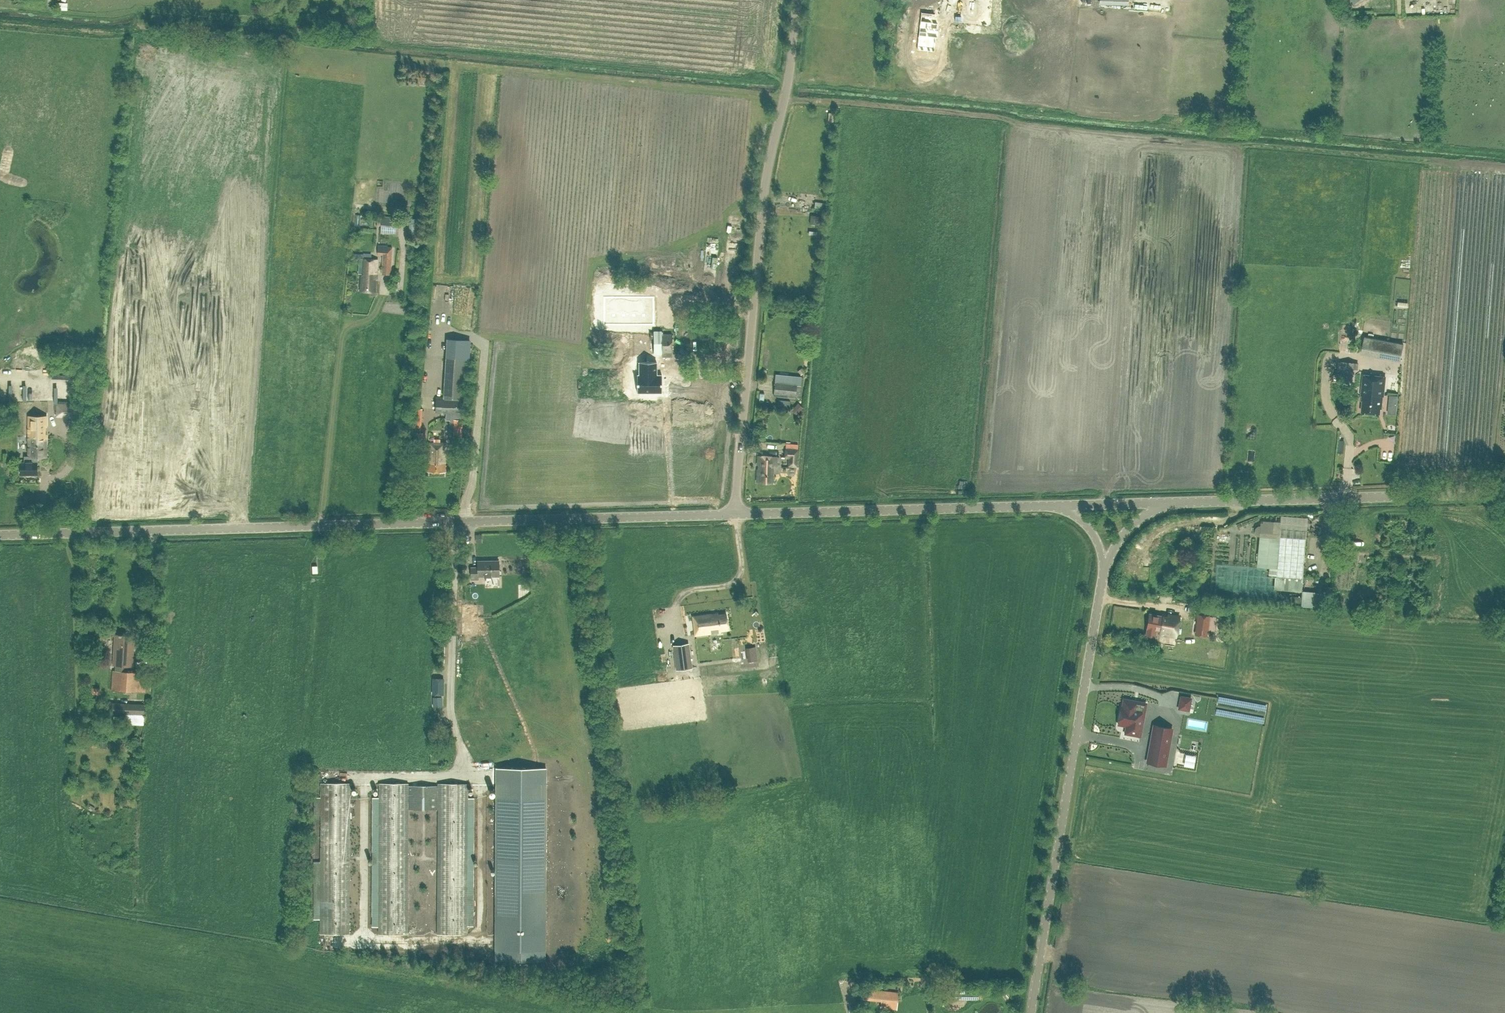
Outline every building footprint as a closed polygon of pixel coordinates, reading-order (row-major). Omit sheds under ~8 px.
[(934,14),(920,13),(916,49),(934,51),(936,37),(937,37),(938,30),(937,30),(937,22),(933,22),(934,14)] [(1032,24),(1032,33),(1026,32),(1026,36),(1040,37),(1040,24),(1032,24)] [(142,49),(137,51),(142,60),(147,58),(142,49)] [(913,78),(924,79),(926,69),(914,67),(913,78)] [(377,225),(381,225),(381,233),(398,235),(400,218),(381,217),(381,219),(377,219),(377,225)] [(409,236),(419,237),(420,223),(409,223),(409,236)] [(377,254),(382,254),(381,274),(391,275),(392,247),(388,247),(388,245),(378,244),(377,254)] [(378,259),(371,259),(371,253),(354,253),(354,258),(364,258),(363,275),(361,274),(361,291),(375,291),(375,280),(374,280),(374,277),(377,277),(378,259)] [(440,286),(440,295),(455,294),(455,286),(440,286)] [(603,296),(603,324),(654,325),(654,296),(603,296)] [(1364,336),(1361,354),(1400,361),(1403,343),(1364,336)] [(465,413),(470,341),(446,339),(443,397),(436,396),(435,412),(465,413)] [(1336,372),(1338,372),(1337,384),(1351,385),(1352,374),(1353,375),(1354,362),(1337,361),(1336,372)] [(657,362),(639,362),(639,375),(637,375),(637,392),(662,392),(662,375),(656,375),(657,362)] [(31,370),(31,391),(42,391),(42,370),(31,370)] [(1382,408),(1383,396),(1384,396),(1385,377),(1363,374),(1361,395),(1362,395),(1361,400),(1364,400),(1362,411),(1380,413),(1380,408),(1382,408)] [(775,382),(774,394),(798,396),(799,384),(775,382)] [(26,401),(20,401),(20,435),(29,435),(29,456),(25,456),(25,462),(20,462),(20,474),(37,474),(37,462),(37,456),(46,456),(46,434),(44,434),(44,426),(46,426),(46,423),(40,423),(40,401),(38,401),(26,401)] [(1348,404),(1345,402),(1341,404),(1339,407),(1341,411),(1345,412),(1348,411),(1350,407),(1348,404)] [(421,453),(423,432),(414,431),(413,452),(421,453)] [(427,471),(445,471),(446,442),(427,442),(427,456),(429,456),(429,462),(427,462),(427,471)] [(799,448),(784,449),(784,457),(788,458),(787,466),(797,467),(799,448)] [(773,466),(776,466),(776,456),(757,455),(757,464),(759,464),(758,469),(756,469),(756,481),(772,482),(773,466)] [(1276,576),(1302,578),(1306,530),(1280,528),(1276,576)] [(478,575),(499,575),(499,560),(477,560),(478,567),(470,567),(470,579),(478,579),(478,575)] [(1146,629),(1145,635),(1154,636),(1155,631),(1158,631),(1158,633),(1175,637),(1179,616),(1159,612),(1159,615),(1149,613),(1146,629)] [(728,628),(726,613),(718,614),(718,613),(693,616),(695,634),(720,631),(720,629),(728,628)] [(1209,616),(1197,614),(1195,628),(1207,630),(1209,616)] [(128,671),(128,666),(133,666),(134,635),(114,634),(112,664),(115,665),(115,670),(112,670),(111,690),(145,692),(146,672),(128,671)] [(688,643),(674,645),(677,669),(691,667),(688,643)] [(432,694),(444,694),(444,678),(432,678),(432,694)] [(442,696),(432,697),(433,707),(442,706),(442,696)] [(1179,702),(1190,704),(1191,698),(1181,696),(1179,702)] [(1134,701),(1124,699),(1122,707),(1119,724),(1129,726),(1128,733),(1140,736),(1146,703),(1136,701),(1134,701)] [(144,704),(110,702),(109,713),(144,714),(144,704)] [(1156,725),(1149,763),(1165,765),(1171,728),(1156,725)] [(86,738),(87,745),(98,744),(97,736),(86,738)] [(546,767),(496,767),(496,949),(545,949),(546,767)] [(320,933),(349,933),(350,782),(320,782),(320,933)] [(408,809),(437,809),(437,934),(467,934),(468,783),(438,783),(438,785),(408,785),(408,783),(379,782),(378,934),(408,934),(408,809)] [(527,951),(512,951),(512,969),(527,968),(527,951)] [(873,1000),(881,1001),(898,1002),(899,991),(878,989),(874,989),(873,1000)]
